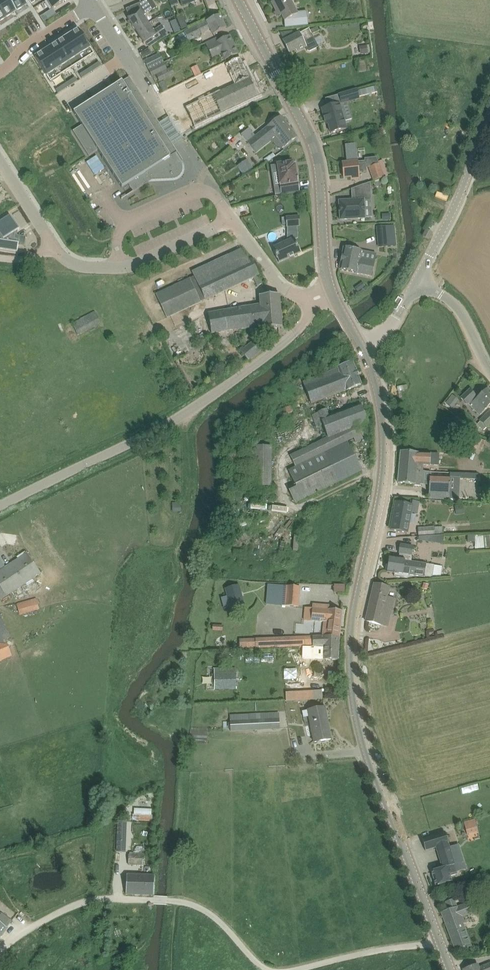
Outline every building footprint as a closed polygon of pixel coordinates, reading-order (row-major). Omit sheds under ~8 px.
[(5,17),(16,10),(10,0),(0,0),(0,8),(5,17)] [(16,10),(17,10),(16,9),(27,3),(28,3),(26,0),(10,0),(16,10)] [(47,0),(52,9),(53,9),(67,0),(47,0)] [(148,23),(143,15),(151,11),(157,7),(152,0),(148,0),(135,5),(139,11),(127,18),(136,31),(148,23)] [(306,11),(297,12),(291,0),(276,0),(272,2),(277,11),(275,12),(275,13),(278,11),(280,16),(282,15),(285,21),(295,16),(296,27),(308,26),(306,11)] [(52,9),(40,17),(43,22),(56,14),(53,9),(52,9)] [(220,15),(211,19),(206,21),(185,32),(189,41),(201,35),(201,34),(210,30),(213,35),(226,29),(220,15)] [(148,23),(136,31),(144,44),(153,38),(156,43),(168,35),(162,25),(153,31),(148,23)] [(297,52),(306,47),(308,51),(310,52),(318,48),(309,29),(292,37),(284,42),(289,53),(296,50),(297,52)] [(67,37),(82,61),(94,54),(78,30),(67,37)] [(221,54),(224,60),(238,54),(230,36),(219,42),(217,37),(205,43),(213,58),(221,54)] [(82,61),(67,37),(56,44),(72,68),(82,61)] [(56,44),(45,50),(61,75),(72,68),(56,44)] [(361,55),(368,54),(367,46),(359,47),(361,55)] [(61,75),(45,50),(34,58),(50,82),(61,75)] [(149,70),(156,66),(164,63),(160,54),(145,61),(149,70)] [(186,108),(194,124),(195,126),(246,102),(258,96),(258,95),(250,79),(250,78),(240,58),(231,62),(165,95),(174,113),(174,114),(186,108)] [(152,76),(156,75),(167,69),(164,63),(149,70),(152,76)] [(202,76),(199,69),(192,72),(196,79),(202,76)] [(159,123),(129,76),(128,77),(129,78),(122,82),(74,113),(82,125),(73,131),(89,156),(98,150),(122,188),(128,184),(133,191),(127,195),(127,196),(152,180),(173,179),(175,179),(178,177),(181,175),(182,173),(183,170),(182,167),(182,165),(175,154),(178,152),(173,145),(184,138),(179,133),(194,124),(186,108),(174,114),(174,113),(169,117),(169,116),(168,116),(168,117),(159,123)] [(163,92),(169,90),(165,80),(159,83),(163,92)] [(376,87),(358,91),(359,96),(377,92),(376,87)] [(355,90),(338,95),(340,103),(358,99),(355,90)] [(339,104),(322,109),(326,124),(328,124),(331,133),(346,129),(339,104)] [(261,159),(276,146),(280,151),(284,147),(297,137),(281,116),(256,136),(249,128),(241,134),(248,143),(261,159)] [(385,136),(383,128),(373,130),(375,138),(385,136)] [(459,134),(466,136),(468,131),(460,128),(458,133),(459,134)] [(351,177),(351,180),(360,179),(359,173),(367,172),(366,164),(358,164),(358,162),(356,162),(355,152),(357,151),(356,144),(345,145),(347,163),(342,164),(344,178),(351,177)] [(237,165),(244,175),(254,168),(248,158),(237,165)] [(383,160),(378,162),(379,164),(369,167),(374,181),(389,176),(383,160)] [(297,183),(296,174),(297,173),(297,172),(297,167),(296,167),(296,166),(295,166),(293,166),(292,163),(271,166),(272,174),(279,173),(283,195),(296,192),(295,184),(297,183)] [(356,200),(339,201),(340,220),(365,218),(364,200),(371,200),(370,183),(355,188),(356,200)] [(2,238),(0,240),(0,249),(18,251),(19,243),(17,243),(18,239),(15,239),(16,232),(20,229),(10,215),(0,221),(0,234),(2,238)] [(291,226),(300,226),(300,217),(286,218),(286,227),(291,226)] [(379,247),(391,246),(390,233),(390,226),(378,227),(379,247)] [(429,240),(430,238),(432,233),(426,230),(423,237),(429,240)] [(272,247),(279,262),(301,252),(294,237),(272,247)] [(362,251),(344,248),(339,270),(372,276),(374,269),(376,262),(361,258),(362,251)] [(167,318),(205,300),(259,275),(255,268),(249,260),(197,284),(194,277),(156,294),(167,318)] [(280,294),(260,296),(260,305),(209,314),(212,334),(260,327),(260,329),(282,327),(280,294)] [(78,335),(101,323),(95,312),(72,324),(78,335)] [(248,361),(262,350),(255,340),(244,348),(243,347),(240,350),(248,361)] [(346,391),(361,385),(353,363),(338,369),(337,368),(337,369),(303,382),(312,404),(346,391)] [(489,404),(489,391),(488,389),(478,397),(470,388),(460,397),(467,405),(468,404),(479,415),(489,404)] [(452,394),(446,403),(452,407),(458,398),(452,394)] [(322,424),(328,438),(368,423),(361,404),(329,416),(326,409),(318,412),(318,413),(312,415),(317,427),(322,424)] [(293,412),(291,406),(279,411),(282,416),(293,412)] [(480,421),(487,428),(489,425),(489,411),(480,421)] [(464,425),(466,423),(458,416),(456,418),(464,425)] [(259,435),(265,433),(263,426),(254,429),(255,436),(259,435)] [(476,437),(471,447),(478,450),(478,449),(482,450),(486,441),(476,437)] [(273,486),(273,445),(257,445),(257,486),(273,486)] [(296,506),(364,474),(350,445),(289,474),(297,491),(290,494),(296,506)] [(430,467),(430,454),(418,454),(418,453),(401,452),(398,483),(423,485),(424,472),(417,472),(417,465),(422,465),(422,467),(430,467)] [(449,499),(450,477),(430,477),(429,499),(449,499)] [(407,533),(410,514),(411,513),(417,514),(419,502),(411,501),(411,505),(396,502),(391,530),(407,533)] [(455,507),(456,515),(465,514),(463,505),(455,507)] [(423,537),(434,536),(443,535),(442,527),(434,527),(418,528),(419,537),(423,537)] [(411,565),(411,562),(413,546),(401,545),(399,553),(400,553),(400,559),(391,558),(390,563),(388,562),(387,572),(394,573),(394,574),(395,574),(395,576),(403,577),(404,568),(408,569),(409,565),(411,565)] [(41,573),(27,553),(0,571),(0,587),(7,597),(41,573)] [(426,564),(411,562),(411,565),(409,565),(408,569),(404,568),(403,577),(408,578),(409,575),(425,577),(425,576),(431,577),(432,576),(441,576),(442,566),(434,566),(434,565),(426,564)] [(395,598),(388,597),(391,588),(374,584),(366,621),(382,625),(384,614),(391,616),(395,598)] [(226,589),(231,608),(243,605),(238,586),(226,589)] [(298,607),(300,587),(283,586),(281,606),(298,607)] [(20,615),(72,600),(69,589),(17,604),(20,615)] [(342,610),(330,609),(305,607),(304,620),(327,622),(325,636),(339,637),(340,637),(342,610)] [(12,656),(6,640),(10,638),(0,613),(0,661),(12,656)] [(302,646),(303,660),(313,660),(313,659),(339,660),(339,640),(339,637),(325,636),(313,637),(313,646),(305,646),(302,646)] [(313,636),(305,637),(305,646),(313,646),(313,637),(313,636)] [(257,648),(256,640),(248,640),(248,648),(257,648)] [(214,690),(236,690),(236,668),(214,669),(214,690)] [(284,668),(285,679),(298,679),(298,668),(284,668)] [(307,711),(314,743),(331,739),(329,730),(328,727),(329,727),(325,707),(307,711)] [(230,721),(231,731),(280,729),(279,719),(230,721)] [(477,819),(466,820),(467,839),(478,838),(477,819)] [(422,839),(426,851),(436,848),(442,868),(432,871),(436,886),(452,881),(451,876),(461,873),(461,871),(466,870),(461,854),(453,857),(445,832),(422,839)] [(144,849),(135,848),(135,854),(129,854),(128,865),(143,866),(144,849)] [(154,895),(155,876),(127,875),(126,894),(154,895)] [(471,914),(467,904),(442,913),(443,917),(445,922),(452,941),(453,943),(456,952),(471,946),(463,924),(467,923),(465,917),(471,914)] [(12,921),(2,913),(0,915),(0,937),(12,921)]
